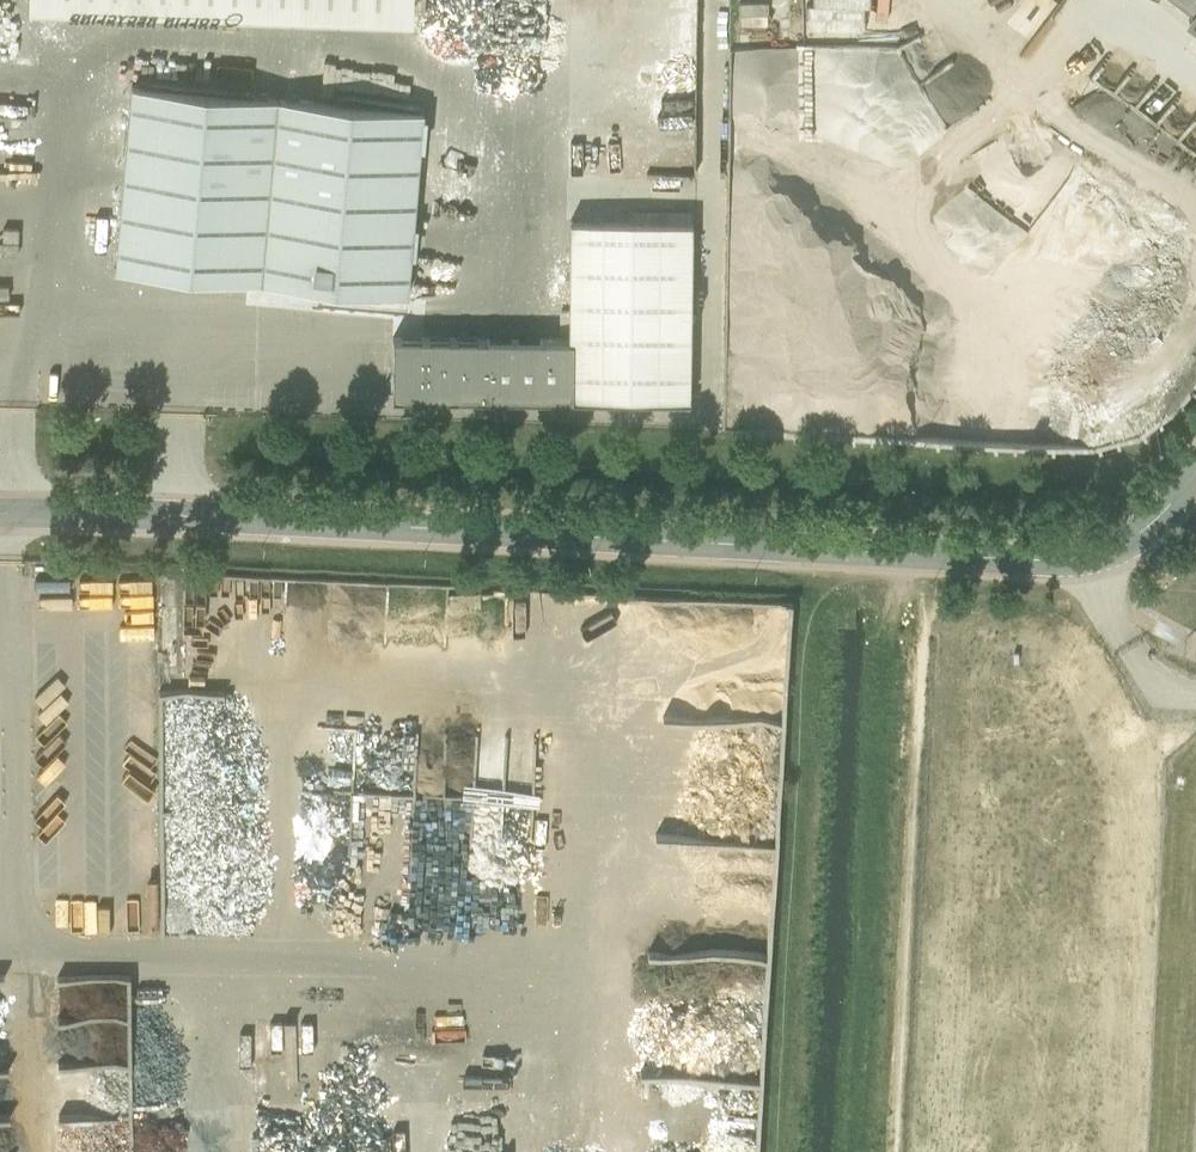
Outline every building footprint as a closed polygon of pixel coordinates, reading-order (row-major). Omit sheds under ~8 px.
[(408,13),(409,0),(83,0),(408,13)] [(1195,16),(1190,23),(1195,28),(1195,0),(1174,0),(1195,16)] [(423,111),(132,85),(116,269),(407,295),(423,111)] [(630,217),(688,219),(688,210),(630,208),(630,217)] [(568,339),(393,337),(392,396),(571,399),(571,398),(689,399),(691,221),(571,220),(568,339)] [(115,1021),(113,975),(54,978),(56,1023),(115,1021)]
